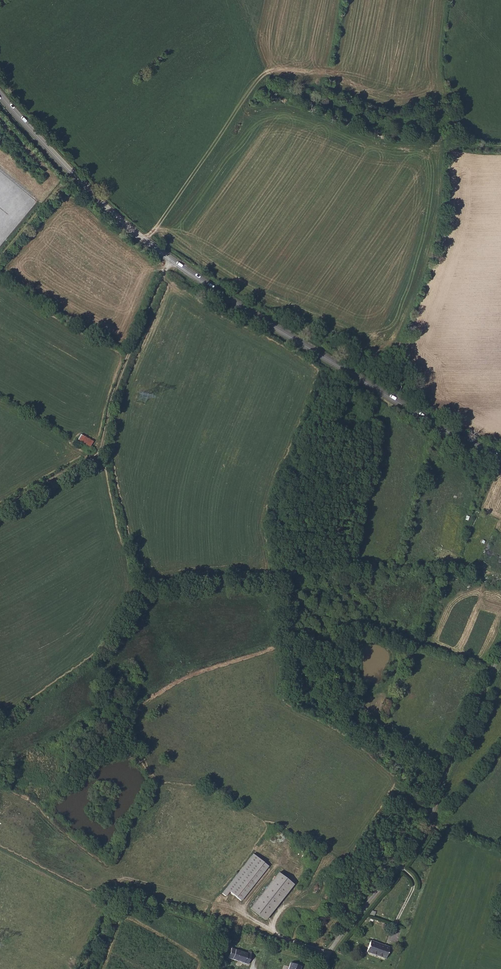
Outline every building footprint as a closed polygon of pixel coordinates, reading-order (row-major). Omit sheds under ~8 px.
[(94,442),(85,436),(82,441),(91,447),(94,442)] [(239,900),(266,866),(251,854),(220,893),(224,896),(227,891),(239,900)] [(292,884),(277,873),(249,908),(264,920),(292,884)] [(376,944),(371,943),(366,954),(386,961),(390,950),(385,948),(385,949),(375,945),(376,944)] [(225,960),(246,967),(249,957),(229,950),(225,960)]
